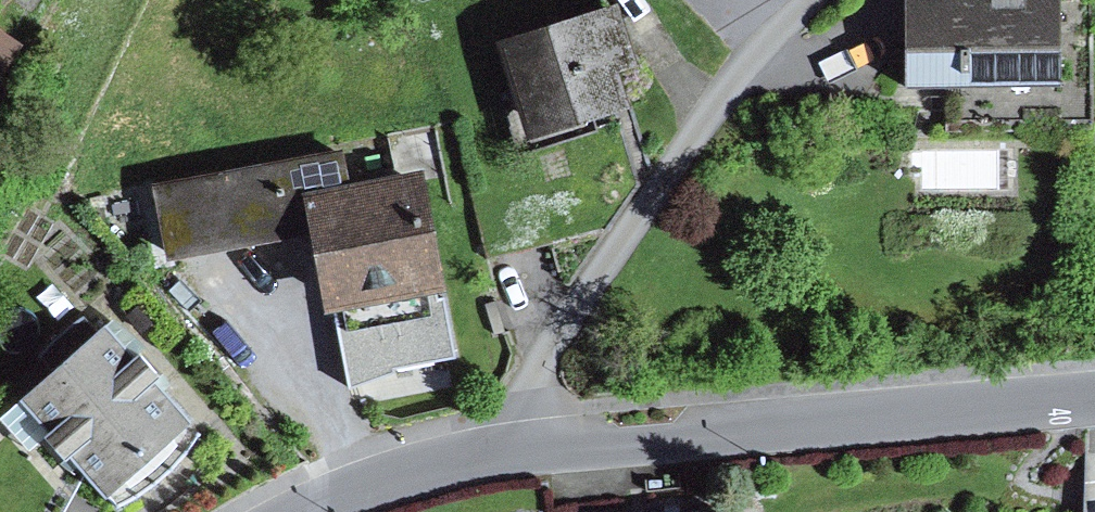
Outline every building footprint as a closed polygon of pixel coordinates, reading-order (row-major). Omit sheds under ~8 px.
[(499,33),(527,126),(628,97),(618,62),(635,57),(618,0),(611,0),(499,33)] [(907,71),(1063,69),(1062,0),(906,0),(907,71)] [(343,143),(154,177),(168,251),(310,225),(301,181),(348,172),(343,143)] [(423,159),(348,172),(301,181),(310,225),(324,303),(335,300),(434,282),(445,280),(423,159)] [(434,282),(335,300),(350,381),(394,367),(393,362),(456,354),(444,295),(436,296),(434,282)] [(107,312),(17,390),(49,422),(44,427),(65,449),(70,446),(87,467),(116,501),(149,482),(168,467),(191,445),(199,424),(165,385),(173,378),(143,346),(147,341),(107,312)]
